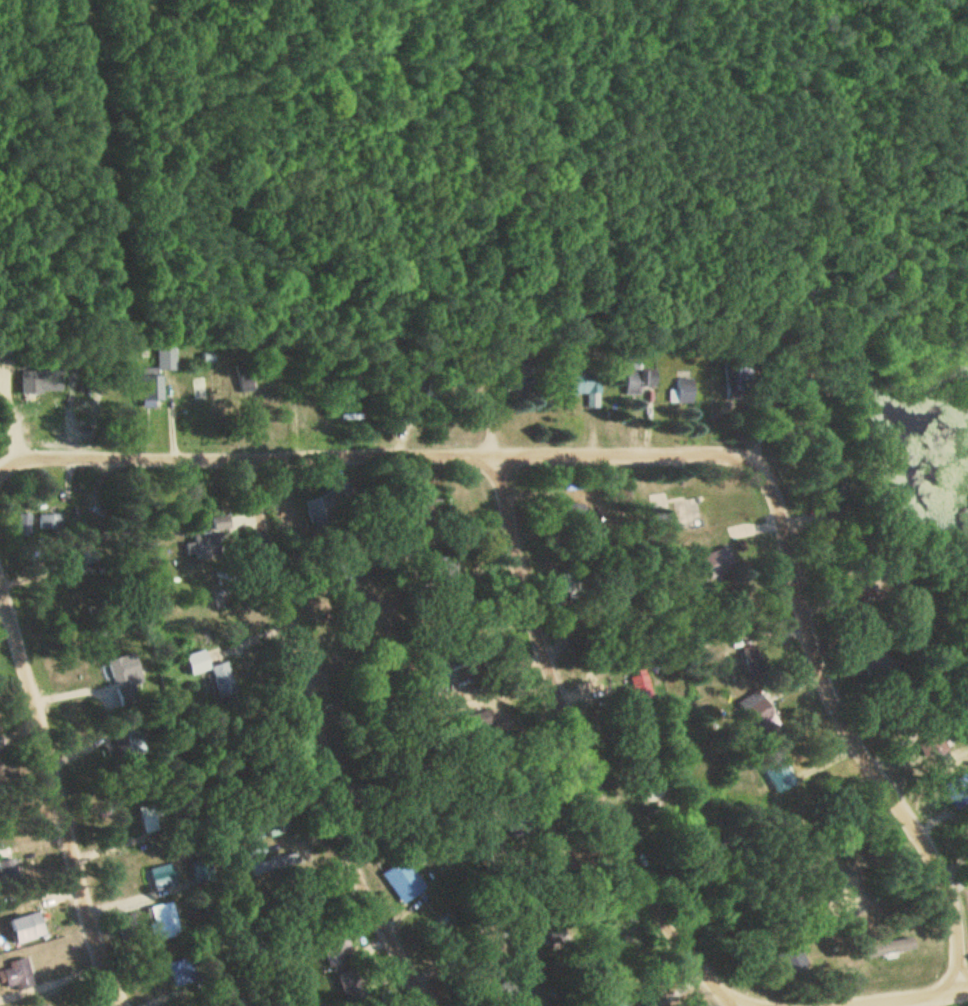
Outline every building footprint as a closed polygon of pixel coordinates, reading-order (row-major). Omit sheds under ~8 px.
[(143,368),(143,377),(153,377),(153,400),(176,401),(176,346),(156,346),(156,368),(143,368)] [(21,394),(54,394),(54,367),(21,367),(21,394)] [(601,372),(571,373),(571,394),(601,393),(601,372)] [(642,394),(642,372),(628,372),(628,394),(642,394)] [(674,403),(697,403),(697,379),(674,379),(674,403)] [(63,513),(38,513),(38,529),(63,529),(63,513)] [(32,514),(16,514),(16,538),(32,538),(32,514)] [(102,528),(90,529),(91,541),(104,540),(102,528)] [(220,532),(192,532),(192,542),(185,542),(185,556),(220,556),(220,532)] [(109,570),(103,552),(94,555),(99,573),(109,570)] [(760,668),(760,647),(746,647),(746,668),(760,668)] [(106,661),(112,685),(121,682),(124,695),(145,690),(137,653),(106,661)] [(210,666),(221,699),(237,694),(226,661),(210,666)] [(762,718),(763,723),(773,720),(764,691),(738,699),(745,723),(762,718)] [(138,731),(123,739),(132,756),(146,748),(138,731)] [(769,791),(792,789),(790,759),(767,761),(769,791)] [(191,862),(197,883),(213,879),(208,858),(191,862)] [(382,871),(398,904),(426,891),(410,858),(382,871)] [(178,883),(172,862),(150,868),(155,889),(178,883)] [(180,935),(172,901),(150,906),(158,940),(180,935)] [(10,920),(17,943),(46,935),(39,911),(10,920)] [(918,949),(916,936),(860,945),(862,958),(918,949)] [(329,967),(345,964),(343,954),(352,952),(348,937),(324,943),(329,967)] [(808,965),(801,944),(777,952),(785,973),(808,965)] [(174,987),(197,979),(189,956),(166,964),(174,987)] [(6,988),(30,988),(30,959),(6,959),(6,988)] [(364,995),(354,967),(336,974),(345,1002),(364,995)]
